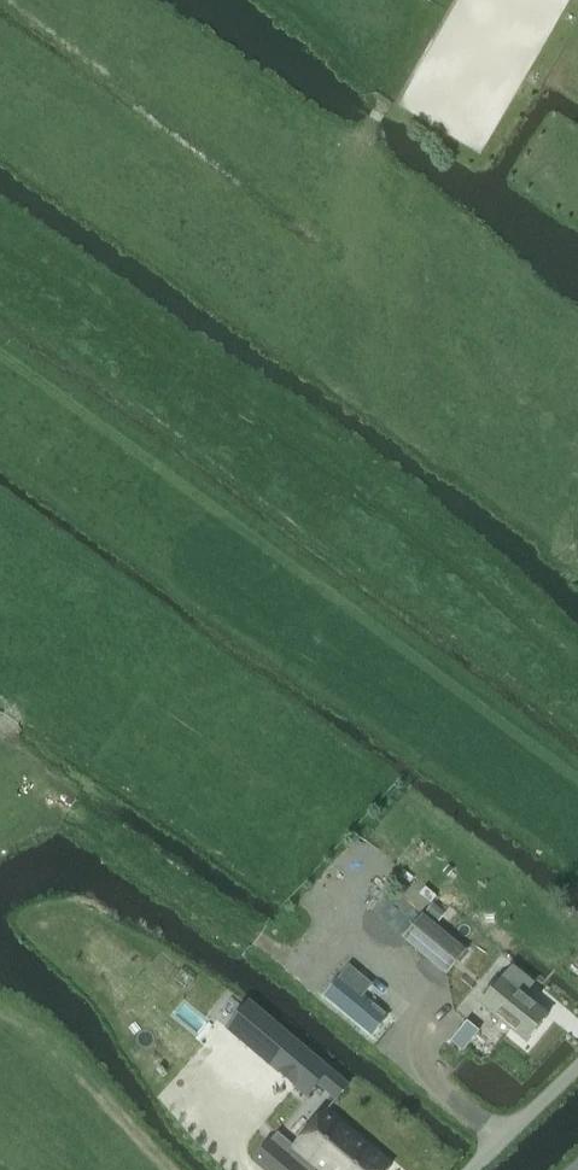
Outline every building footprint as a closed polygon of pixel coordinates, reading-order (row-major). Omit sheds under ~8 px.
[(445,974),(464,952),(422,916),(403,939),(445,974)] [(349,965),(324,996),(371,1036),(388,1016),(363,996),(372,984),(349,965)] [(513,967),(481,1006),(526,1043),(547,1016),(523,996),(533,984),(513,967)] [(249,1000),(225,1029),(308,1099),(318,1087),(335,1102),(349,1085),(249,1000)] [(467,1021),(451,1041),(463,1051),(479,1032),(467,1021)] [(252,1161),(262,1169),(315,1169),(316,1169),(387,1169),(390,1166),(324,1111),(287,1155),(270,1140),(252,1161)]
